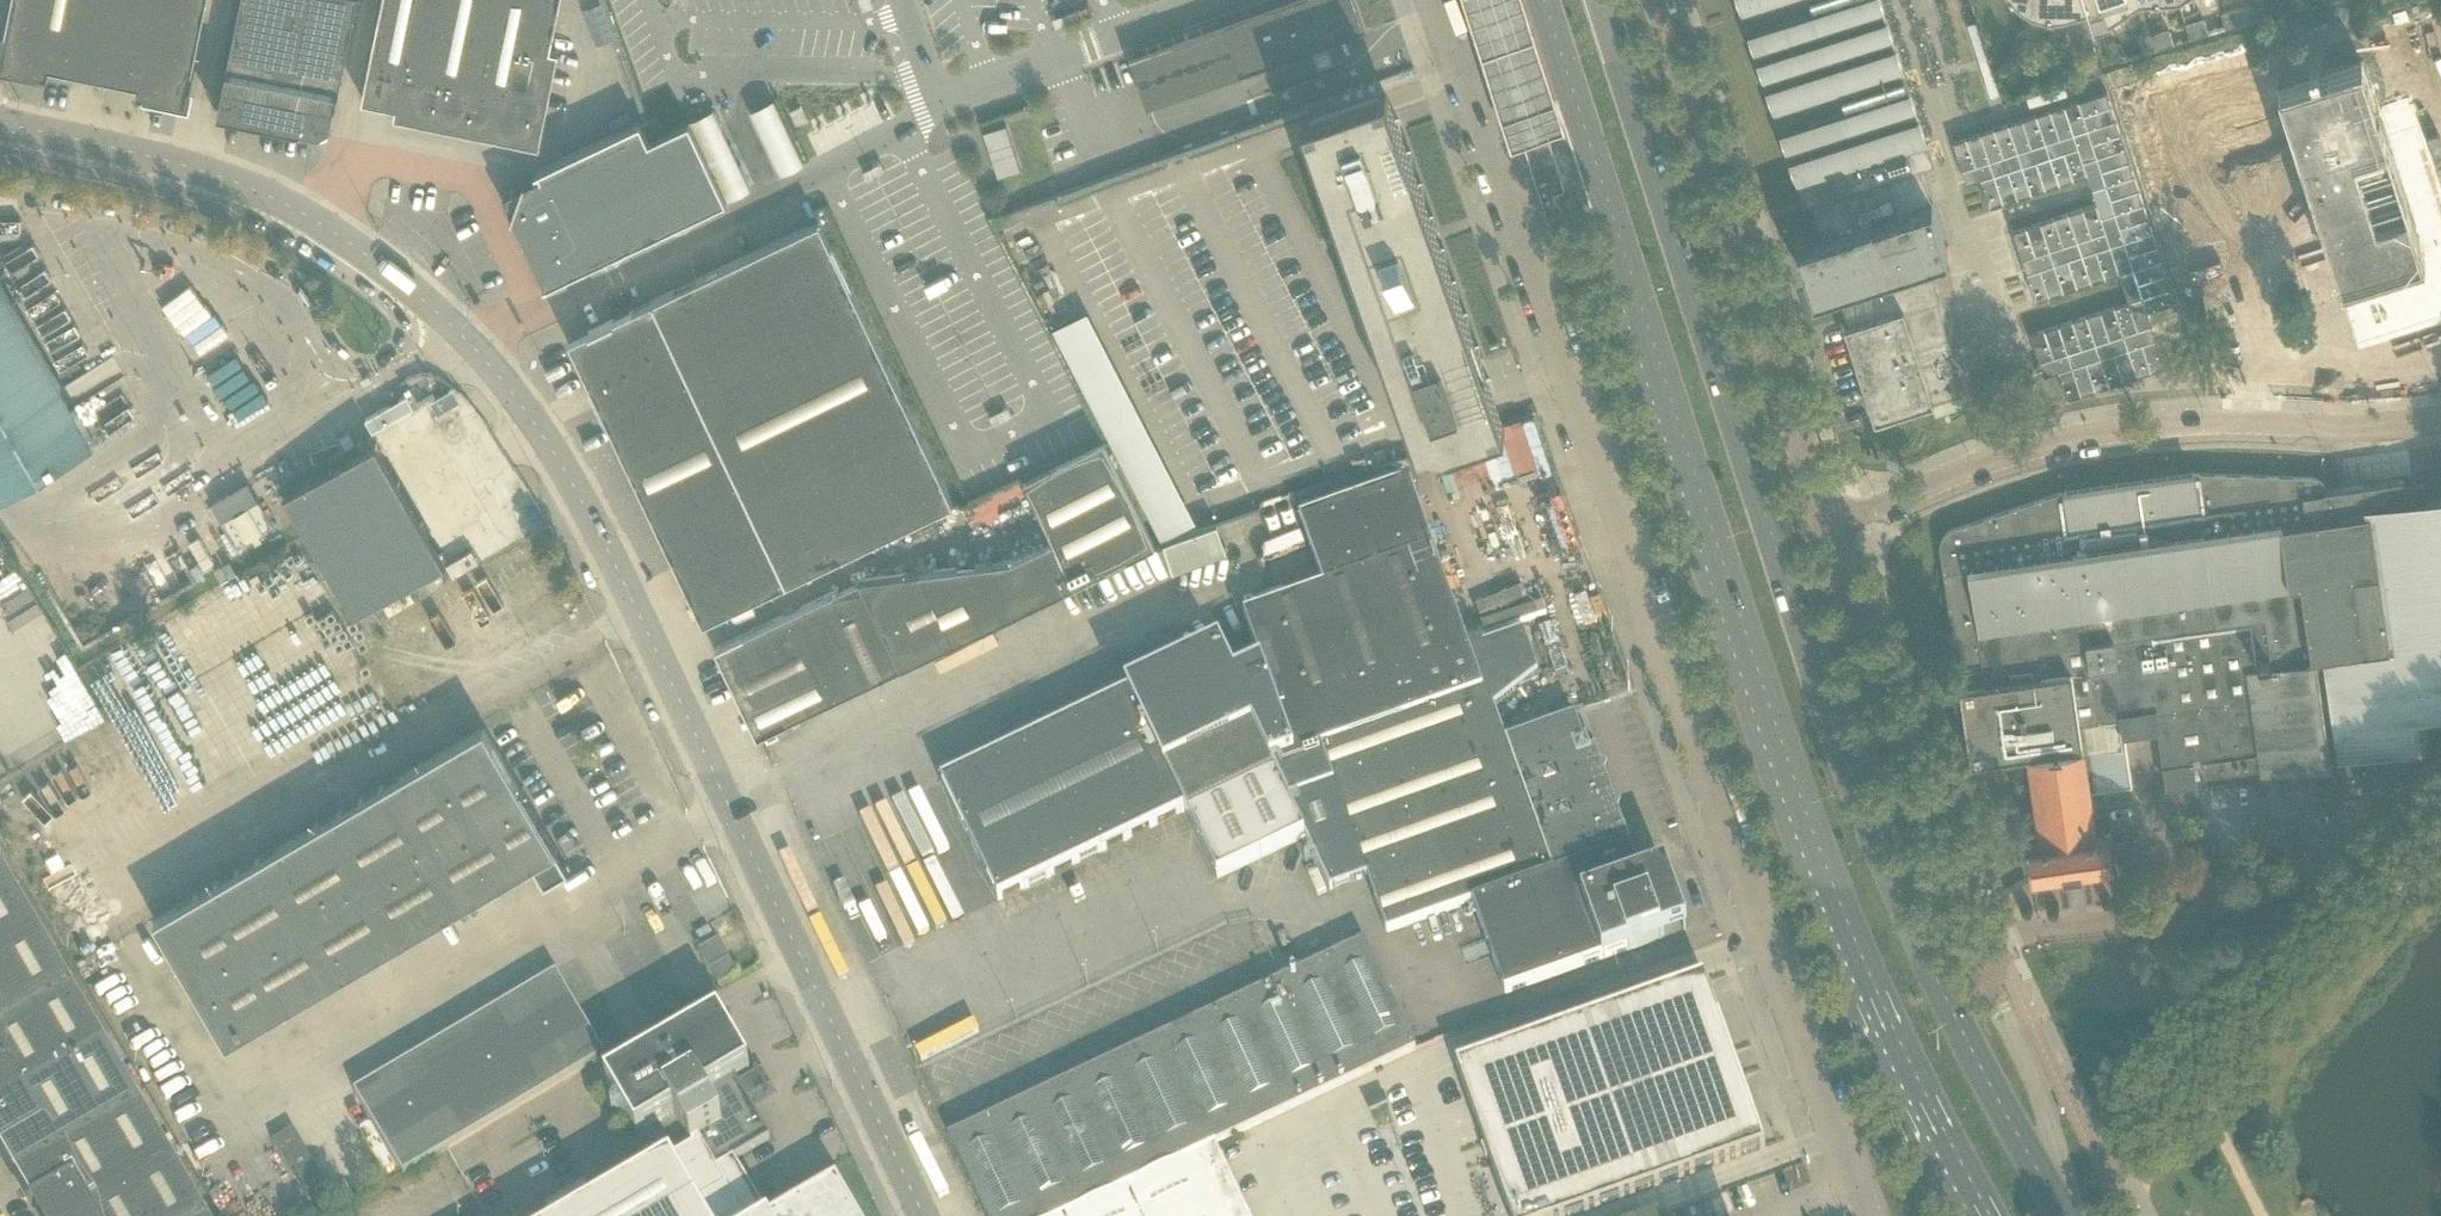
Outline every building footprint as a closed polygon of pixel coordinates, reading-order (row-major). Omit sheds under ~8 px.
[(92,76),(107,0),(11,0),(5,31),(3,30),(0,43),(0,67),(47,76),(49,67),(92,76)] [(92,76),(137,85),(135,94),(187,104),(194,70),(192,70),(206,0),(107,0),(92,76)] [(329,135),(357,0),(241,0),(217,112),(329,135)] [(362,99),(395,106),(394,114),(412,118),(436,123),(439,123),(461,129),(464,129),(486,134),(489,134),(512,139),(514,139),(537,144),(539,144),(558,50),(550,48),(560,0),(382,0),(362,99)] [(1219,23),(1237,75),(1364,30),(1366,29),(1356,0),(1283,0),(1219,23)] [(1546,129),(1564,123),(1525,0),(1466,0),(1511,140),(1523,136),(1546,129)] [(1817,238),(1798,244),(1814,295),(1839,287),(1850,323),(1846,325),(1847,328),(1848,327),(1876,416),(1874,417),(1875,420),(1885,417),(1960,392),(1954,367),(1952,367),(1938,299),(1940,298),(1940,296),(1937,297),(1933,279),(1936,278),(1935,277),(1933,277),(1927,256),(1944,250),(1945,253),(1947,252),(1931,201),(1929,202),(1918,166),(1932,161),(1880,0),(1741,0),(1806,202),(1811,200),(1822,236),(1817,238)] [(2028,13),(2035,0),(2013,0),(2028,13)] [(2028,13),(2032,15),(2037,16),(2041,17),(2046,18),(2050,19),(2055,19),(2059,18),(2064,18),(2068,17),(2075,46),(2096,41),(2094,35),(2090,21),(2097,18),(2093,4),(2101,1),(2100,0),(2035,0),(2028,13)] [(2101,1),(2093,4),(2097,18),(2090,21),(2094,35),(2111,30),(2109,22),(2140,2),(2139,0),(2100,0),(2101,1)] [(2236,9),(2220,13),(2224,28),(2240,24),(2236,9)] [(2187,27),(2190,38),(2208,33),(2205,21),(2187,27)] [(2151,37),(2155,49),(2173,44),(2170,32),(2151,37)] [(2141,104),(2185,242),(2185,243),(2311,202),(2316,219),(2337,282),(2359,350),(2440,323),(2440,192),(2427,148),(2411,96),(2378,107),(2362,57),(2321,70),(2318,60),(2308,63),(2305,52),(2141,104)] [(2098,57),(2081,62),(2085,77),(2102,72),(2098,57)] [(1506,420),(1390,91),(1387,81),(1301,111),(1420,450),(1506,420)] [(1980,178),(1987,205),(2095,175),(2093,170),(2129,160),(2110,93),(1951,137),(1964,182),(1980,178)] [(779,172),(803,160),(771,96),(746,109),(779,172)] [(503,193),(508,204),(512,212),(510,217),(512,217),(513,215),(524,239),(522,240),(523,241),(524,240),(545,283),(542,285),(543,286),(565,276),(565,278),(568,277),(567,275),(726,200),(695,134),(722,121),(715,108),(649,140),(640,121),(534,172),(535,173),(538,172),(540,176),(524,183),(525,181),(523,180),(522,184),(503,193)] [(997,182),(1047,166),(1028,108),(979,123),(997,182)] [(1531,134),(1523,136),(1548,217),(1553,232),(1568,228),(1559,200),(1557,200),(1554,191),(1565,187),(1546,129),(1531,134)] [(2065,395),(2162,371),(2142,294),(2170,287),(2152,215),(2118,223),(2115,211),(2099,215),(2096,203),(2054,213),(2073,286),(2121,274),(2129,303),(2030,328),(2042,375),(2059,370),(2065,395)] [(819,220),(569,340),(703,621),(953,502),(819,220)] [(2022,258),(2044,255),(2041,230),(2019,233),(2022,258)] [(94,443),(69,400),(0,282),(0,498),(94,443)] [(448,393),(435,401),(440,410),(454,402),(448,393)] [(406,395),(365,419),(372,431),(413,408),(406,395)] [(715,647),(737,693),(757,735),(1156,545),(1104,441),(1025,481),(1054,539),(1010,560),(861,578),(715,647)] [(138,492),(106,448),(84,464),(86,465),(99,456),(111,472),(98,482),(117,508),(138,492)] [(290,498),(309,531),(355,610),(439,560),(374,448),(290,498)] [(2431,712),(2440,711),(2440,499),(2403,507),(2400,480),(2403,480),(2403,478),(2325,490),(2324,487),(2320,482),(2319,481),(2316,479),(2315,479),(2311,477),(2310,477),(2194,473),(2064,492),(1951,529),(1948,531),(1947,532),(1946,534),(1943,536),(1942,538),(1941,540),(1941,543),(1940,544),(1940,547),(1952,634),(1956,633),(1963,685),(1957,686),(1968,762),(1988,759),(1988,758),(2027,752),(2040,840),(2025,843),(2029,871),(2112,859),(2108,831),(2094,833),(2078,722),(2156,711),(2167,787),(2195,783),(2191,755),(2259,745),(2260,753),(2205,761),(2206,774),(2262,765),(2263,771),(2261,772),(2261,773),(2326,764),(2326,763),(2325,763),(2324,760),(2338,758),(2338,757),(2427,744),(2428,745),(2430,744),(2430,743),(2429,744),(2424,713),(2431,712)] [(1231,679),(1229,680),(1309,834),(1304,836),(1330,889),(1367,876),(1387,931),(1472,901),(1505,993),(1626,950),(1629,949),(1637,947),(1646,944),(1646,943),(1686,930),(1665,870),(1656,873),(1656,866),(1638,868),(1636,865),(1642,862),(1638,851),(1632,853),(1629,846),(1627,847),(1621,830),(1623,830),(1622,827),(1620,828),(1615,811),(1616,811),(1616,808),(1614,809),(1608,793),(1610,792),(1609,789),(1607,790),(1601,774),(1603,773),(1602,770),(1600,771),(1594,755),(1596,754),(1595,752),(1590,753),(1586,740),(1583,741),(1580,732),(1577,733),(1572,718),(1505,742),(1493,707),(1517,688),(1512,673),(1508,674),(1505,666),(1506,665),(1502,656),(1501,655),(1496,640),(1482,645),(1469,650),(1409,480),(1386,488),(1300,519),(1323,586),(1278,603),(1244,615),(1261,665),(1231,679)] [(258,501),(221,523),(236,547),(252,538),(256,544),(262,540),(258,534),(273,525),(258,501)] [(1226,552),(1217,525),(1164,543),(1173,570),(1226,552)] [(488,580),(359,642),(387,701),(563,616),(525,537),(478,560),(488,580)] [(1217,878),(1304,836),(1309,834),(1229,680),(1231,679),(1217,651),(1192,663),(1187,653),(1170,661),(1174,671),(941,782),(997,900),(1184,811),(1217,878)] [(412,723),(437,714),(431,695),(405,704),(412,723)] [(2119,720),(2104,722),(2108,750),(2122,748),(2119,720)] [(778,727),(781,735),(790,732),(786,724),(778,727)] [(545,883),(569,869),(521,788),(520,789),(484,726),(154,919),(226,1043),(534,863),(545,883)] [(765,737),(767,742),(779,737),(776,731),(765,737)] [(904,950),(961,924),(935,867),(900,883),(915,916),(893,926),(899,938),(904,950)] [(34,927),(0,869),(0,947),(34,927)] [(68,984),(34,927),(0,947),(0,1024),(68,984)] [(738,974),(726,953),(718,939),(698,951),(719,985),(738,974)] [(986,1215),(1063,1215),(1216,1144),(1249,1128),(1249,1127),(1416,1048),(1365,940),(948,1137),(986,1215)] [(354,1093),(403,1174),(403,1175),(605,1055),(556,973),(354,1093)] [(1765,1147),(1705,977),(1456,1065),(1484,1144),(1481,1145),(1485,1158),(1489,1157),(1510,1215),(1572,1215),(1765,1147)] [(101,1042),(68,984),(0,1024),(0,1102),(101,1042)] [(735,1158),(770,1138),(769,1136),(747,1099),(751,1096),(752,1094),(745,1082),(742,1081),(738,1083),(735,1077),(750,1068),(719,1014),(605,1080),(637,1134),(674,1112),(684,1130),(688,1135),(692,1143),(639,1175),(596,1200),(569,1215),(769,1215),(735,1158)] [(11,1171),(135,1099),(101,1042),(0,1102),(0,1153),(11,1171)] [(37,1215),(66,1215),(169,1157),(135,1099),(11,1171),(37,1215)] [(273,1141),(309,1203),(330,1191),(293,1129),(273,1141)] [(1063,1215),(1250,1215),(1216,1144),(1063,1215)] [(203,1215),(169,1157),(66,1215),(201,1215),(203,1215)] [(596,1200),(586,1184),(583,1179),(544,1202),(552,1215),(569,1215),(596,1200)] [(837,1179),(774,1215),(858,1215),(837,1179)] [(773,1205),(786,1198),(778,1185),(766,1192),(773,1205)]
